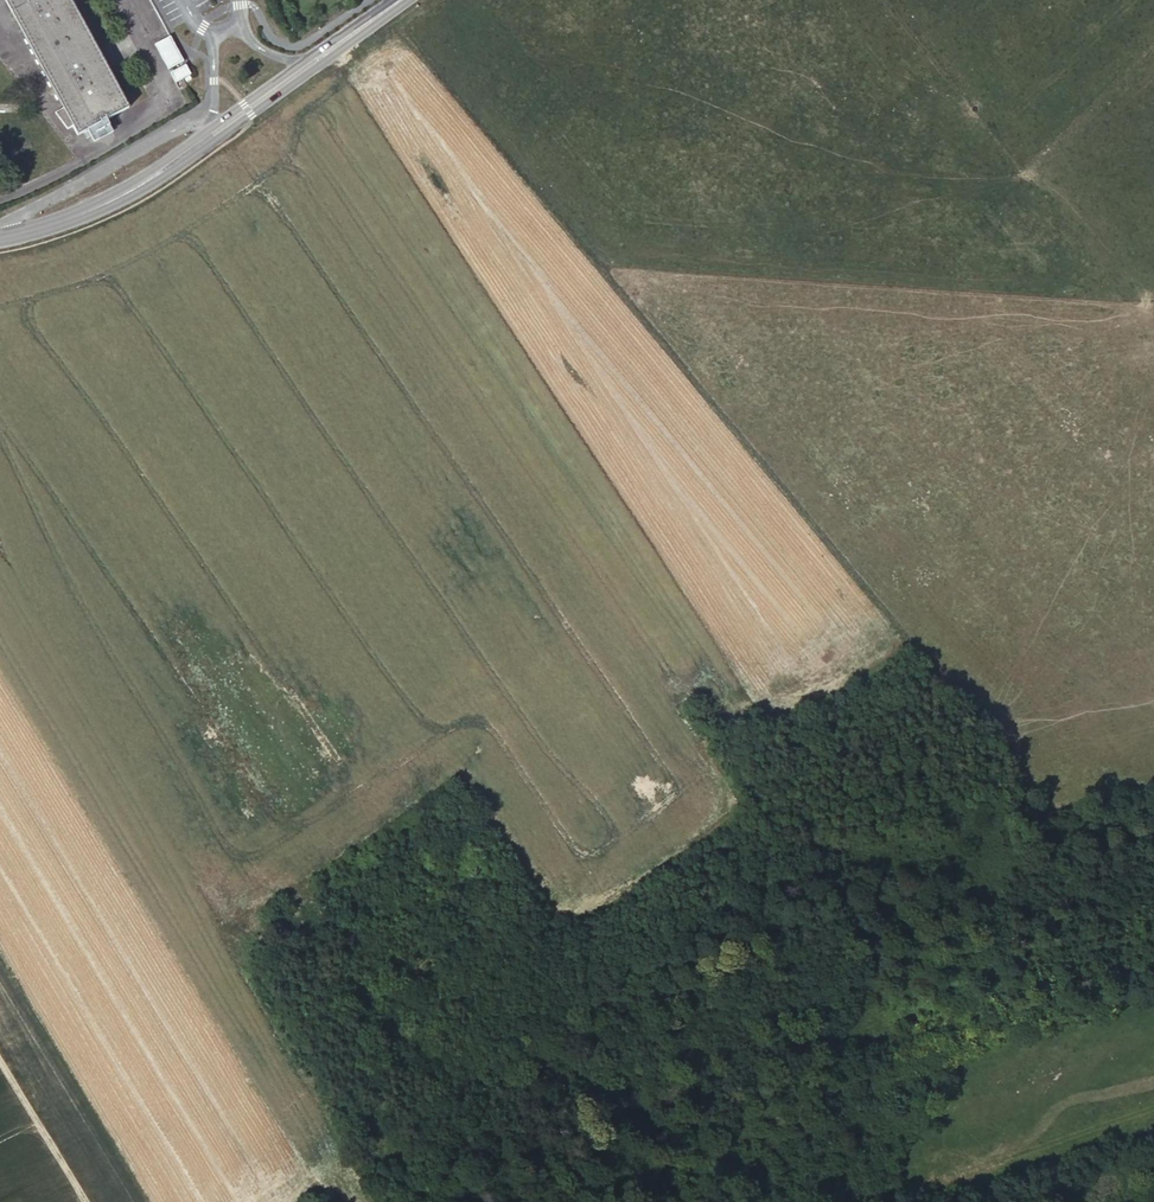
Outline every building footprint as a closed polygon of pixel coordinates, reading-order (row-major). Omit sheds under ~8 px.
[(71,0),(5,0),(64,108),(55,112),(68,129),(73,126),(78,135),(100,124),(99,122),(106,118),(107,120),(129,108),(71,0)] [(183,62),(170,36),(155,44),(168,69),(183,62)] [(185,65),(183,62),(168,69),(170,73),(185,65)] [(190,75),(185,65),(170,73),(175,83),(190,75)]
